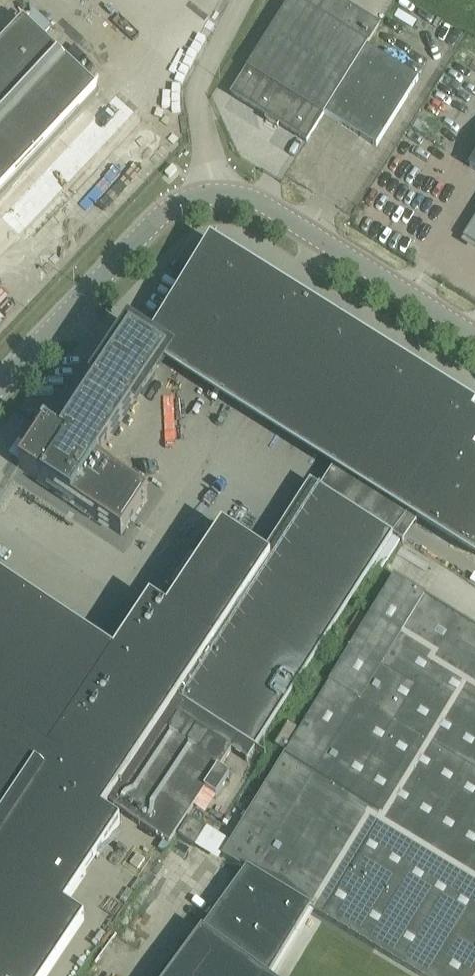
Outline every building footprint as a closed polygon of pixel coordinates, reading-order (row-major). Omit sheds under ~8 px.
[(366,47),(379,26),(337,0),(291,0),(231,95),(268,116),(265,120),(277,127),(279,125),(306,141),(324,114),(323,114),(365,46),(366,47)] [(0,44),(0,190),(96,88),(23,19),(0,44)] [(422,102),(445,115),(474,63),(474,49),(459,39),(422,102)] [(418,79),(366,47),(365,46),(323,114),(324,114),(376,147),(418,79)] [(463,238),(474,246),(474,218),(463,238)] [(207,247),(144,345),(167,359),(270,423),(335,465),(319,489),(309,483),(281,527),(263,555),(222,528),(166,611),(149,600),(105,667),(104,666),(0,597),(0,975),(47,975),(84,921),(64,908),(120,825),(102,813),(107,804),(111,807),(168,845),(204,791),(216,799),(230,778),(218,770),(231,751),(247,762),(364,580),(370,583),(379,569),(381,570),(399,541),(402,543),(419,517),(474,552),(474,416),(207,247)] [(167,359),(144,345),(129,335),(60,439),(45,428),(19,468),(120,536),(147,496),(97,463),(167,359)] [(191,945),(168,975),(269,975),(315,913),(419,975),(474,975),(474,629),(392,577),(299,730),(288,724),(274,746),(285,753),(222,856),(245,870),(191,945)] [(206,829),(189,818),(177,835),(194,846),(206,829)]
